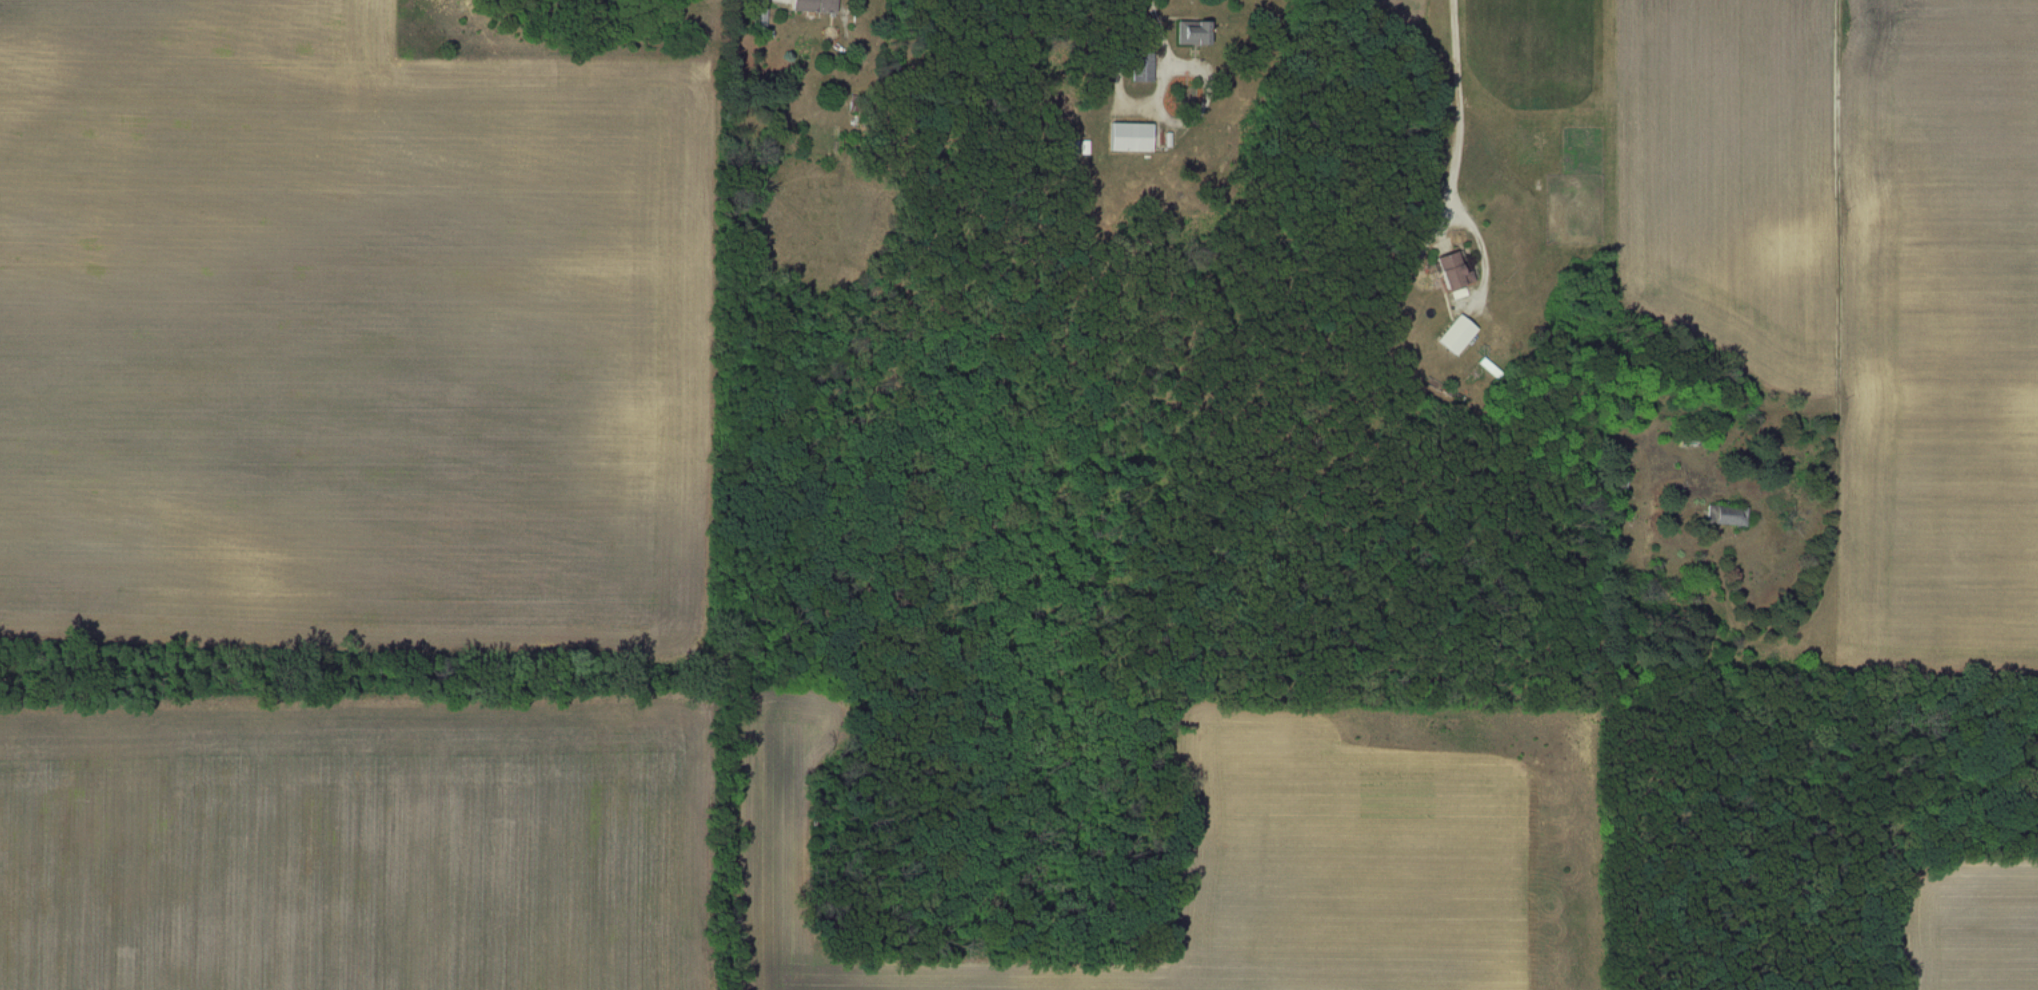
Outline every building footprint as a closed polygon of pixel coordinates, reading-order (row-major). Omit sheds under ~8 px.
[(793,11),(834,13),(835,0),(793,0),(793,11)] [(1211,44),(1211,21),(1178,21),(1178,44),(1211,44)] [(1154,53),(1133,53),(1133,82),(1154,82),(1154,53)] [(1151,151),(1151,123),(1110,123),(1110,151),(1151,151)]
